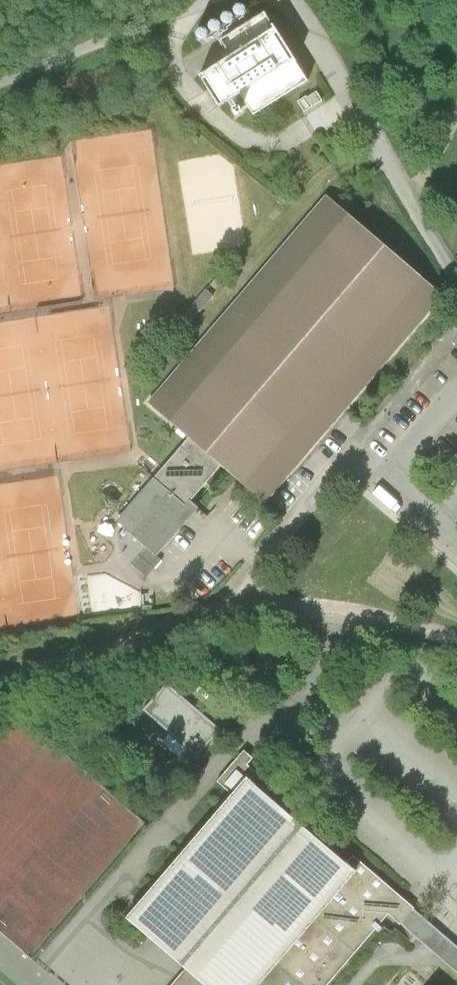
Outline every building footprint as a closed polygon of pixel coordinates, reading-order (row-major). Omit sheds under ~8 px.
[(203,76),(223,110),(245,97),(256,116),(318,80),(306,60),(316,55),(292,15),(284,20),(277,9),(227,38),(238,56),(203,76)] [(445,291),(325,192),(147,396),(187,429),(219,456),(264,494),(445,291)] [(219,456),(187,429),(161,460),(169,467),(124,519),(155,545),(196,498),(188,491),(219,456)] [(198,757),(221,729),(167,683),(143,711),(198,757)] [(215,780),(227,790),(241,775),(263,793),(270,784),(246,764),(252,757),(243,748),(215,780)] [(241,775),(227,790),(122,913),(186,968),(206,984),(250,984),(350,869),(345,865),(263,793),(241,775)] [(388,916),(399,925),(427,948),(456,974),(456,949),(441,935),(412,911),(413,909),(352,857),(345,865),(350,869),(250,984),(328,984),(388,916)] [(186,968),(171,984),(206,984),(186,968)]
